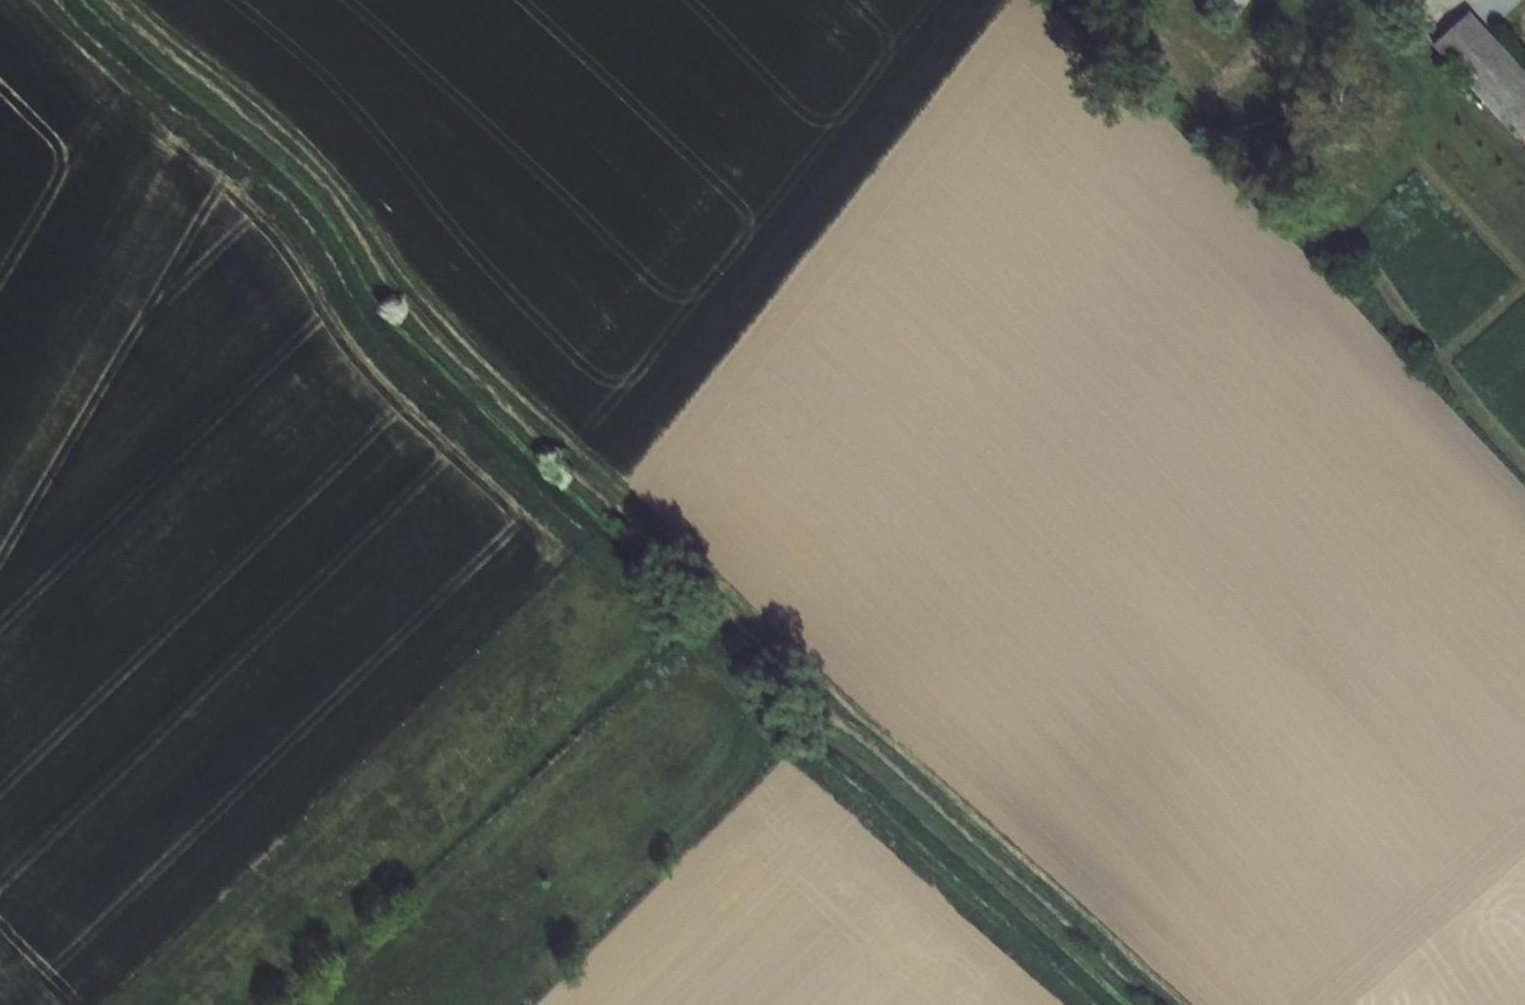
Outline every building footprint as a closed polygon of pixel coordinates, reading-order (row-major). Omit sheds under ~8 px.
[(1476,6),(1444,39),(1524,122),(1524,55),(1476,6)]
